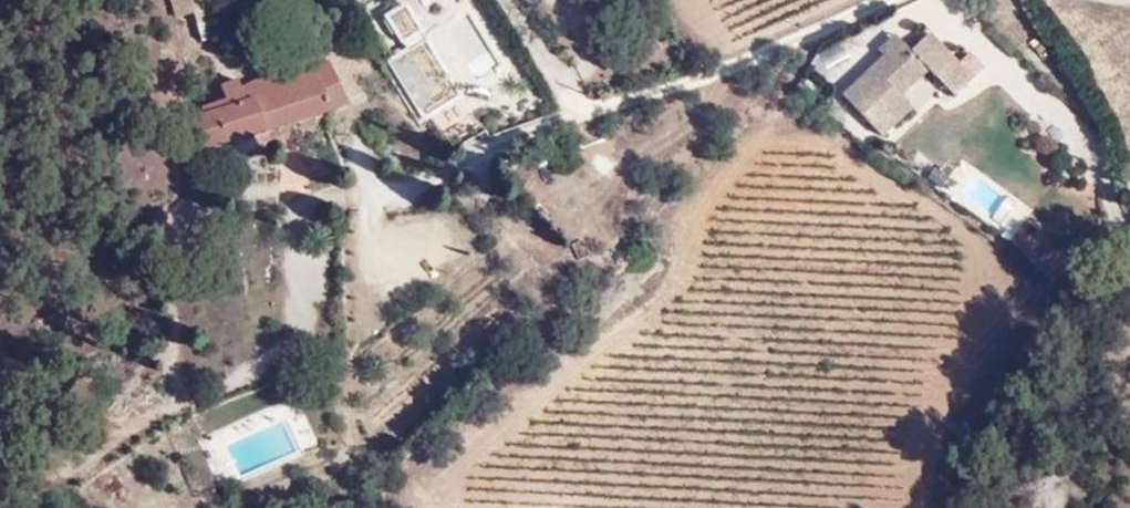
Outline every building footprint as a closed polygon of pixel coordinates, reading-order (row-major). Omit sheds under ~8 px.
[(214,0),(192,0),(200,33),(221,29),(214,0)] [(463,92),(411,0),(410,0),(389,13),(409,48),(394,58),(428,114),(463,92)] [(961,94),(979,78),(965,62),(936,31),(916,48),(908,40),(851,94),(888,133),(917,105),(906,93),(935,67),(961,94)] [(318,112),(346,98),(320,43),(242,80),(238,74),(219,84),(224,94),(203,104),(204,111),(191,117),(206,142),(309,96),(318,112)] [(977,51),(965,62),(979,78),(990,67),(977,51)]
